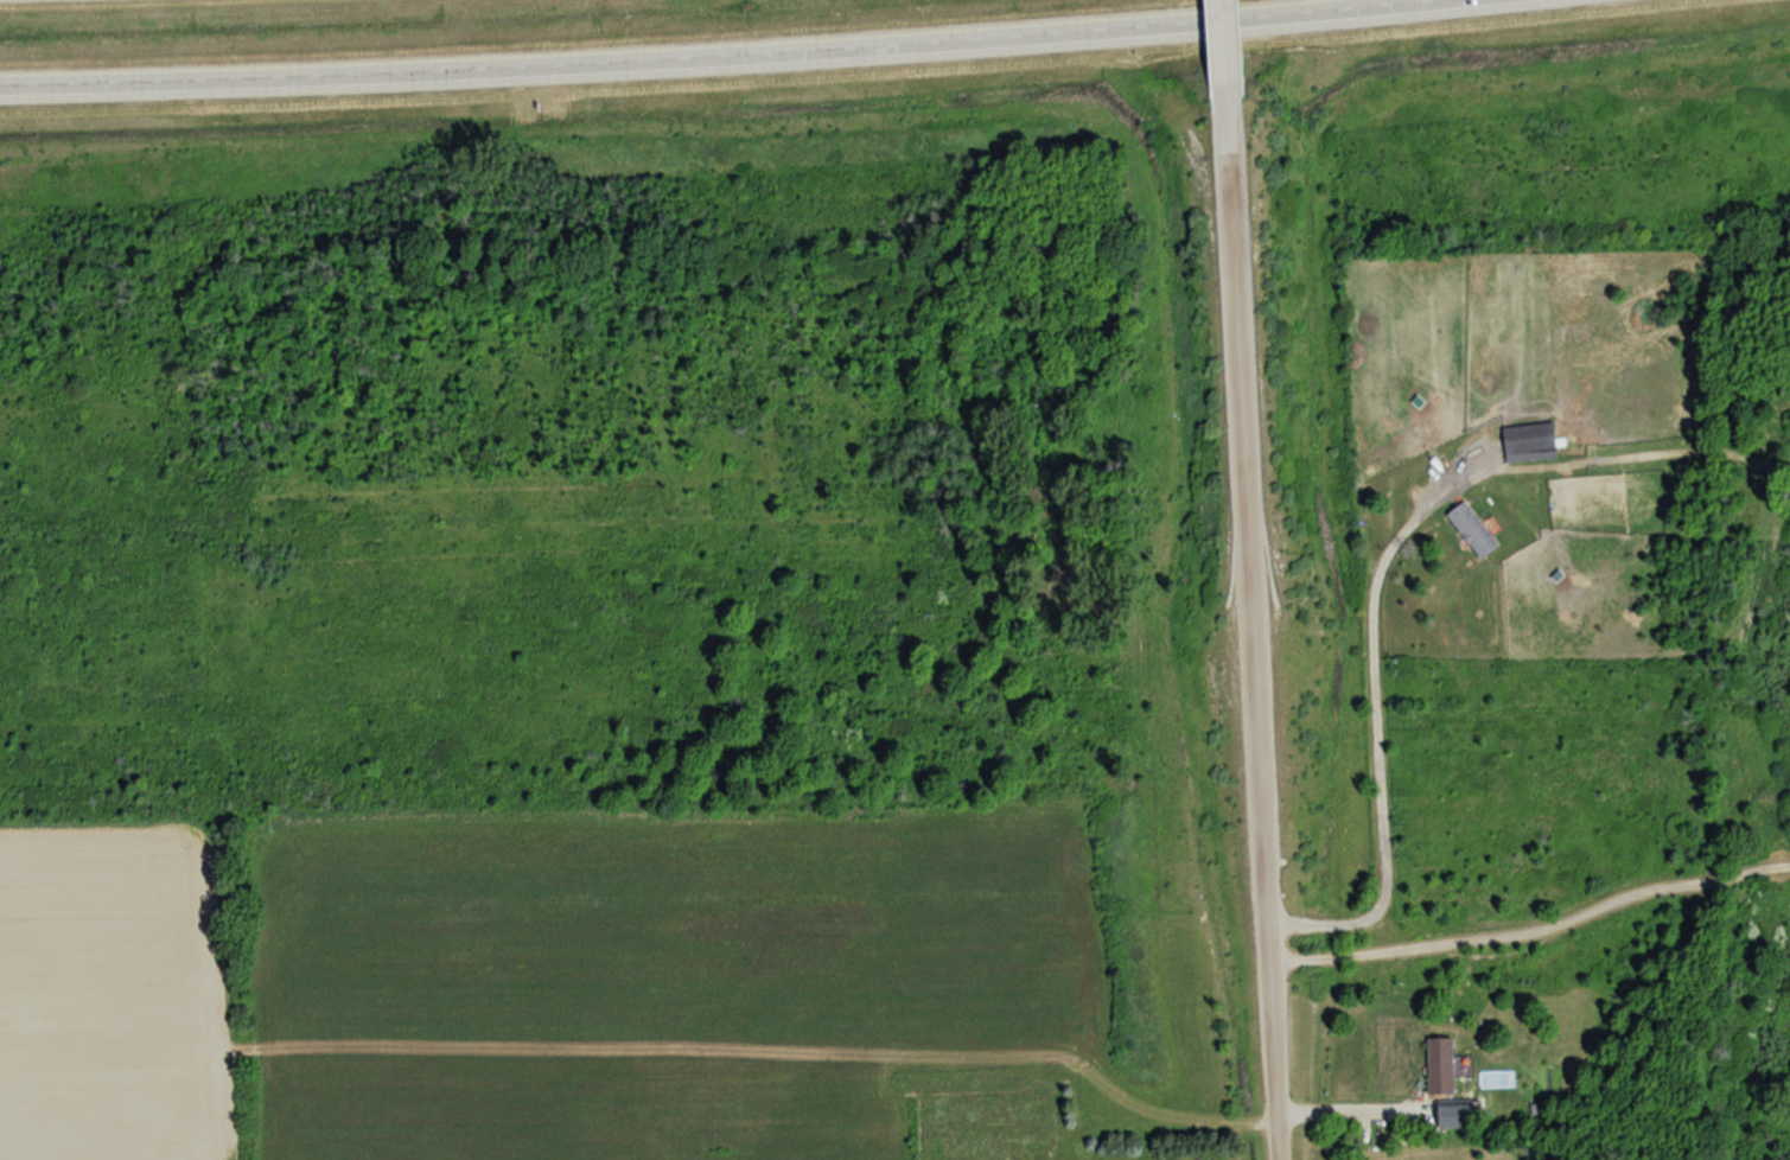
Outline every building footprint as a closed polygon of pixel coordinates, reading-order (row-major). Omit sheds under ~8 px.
[(1499,427),(1501,462),(1551,460),(1549,424),(1499,427)] [(1475,561),(1494,546),(1461,501),(1441,516),(1475,561)] [(1423,1095),(1450,1095),(1450,1037),(1423,1037),(1423,1095)]
